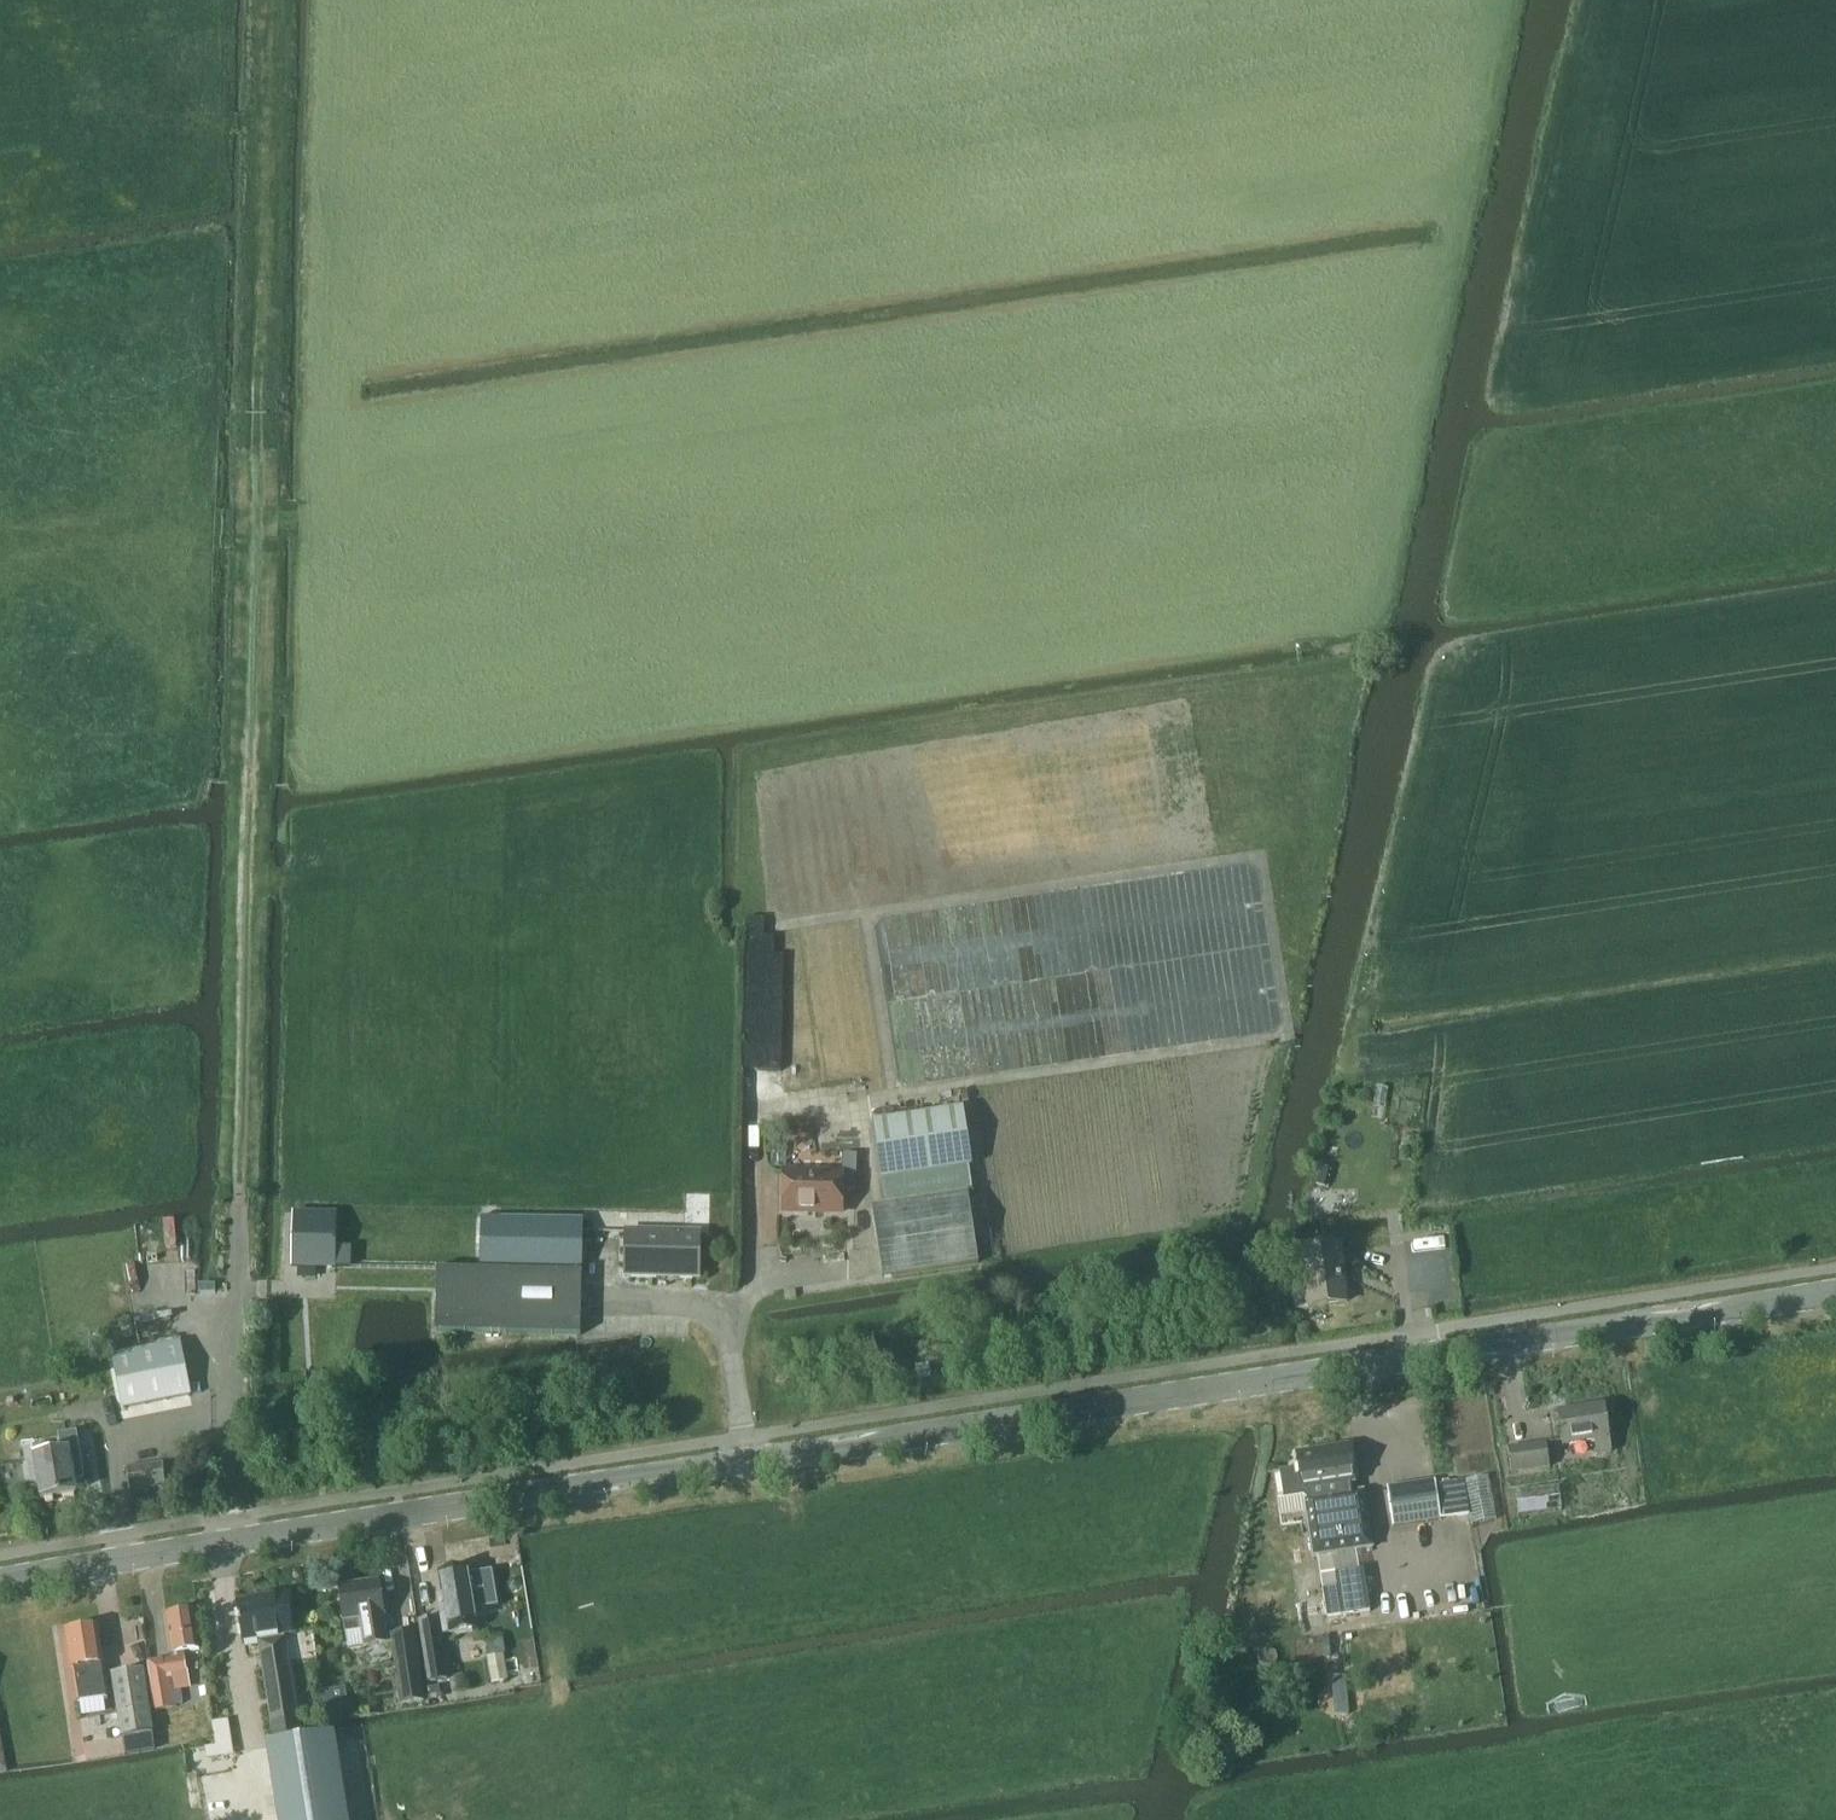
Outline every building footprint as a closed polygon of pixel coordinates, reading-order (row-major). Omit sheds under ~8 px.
[(883,1279),(979,1265),(968,1192),(973,1191),(969,1166),(972,1165),(964,1109),(873,1122),(885,1205),(873,1207),(883,1279)] [(857,1184),(858,1155),(843,1155),(843,1174),(784,1173),(784,1211),(844,1212),(844,1184),(857,1184)] [(1331,1168),(1322,1166),(1317,1184),(1326,1187),(1331,1168)] [(294,1213),(293,1266),(337,1267),(337,1266),(352,1267),(352,1248),(337,1248),(338,1214),(294,1213)] [(436,1268),(436,1269),(438,1269),(437,1332),(581,1335),(584,1219),(482,1217),(480,1269),(436,1268)] [(700,1277),(701,1233),(626,1231),(625,1275),(700,1277)] [(1309,1307),(1347,1302),(1341,1246),(1302,1250),(1309,1307)] [(180,1342),(112,1356),(122,1408),(184,1396),(190,1394),(187,1379),(180,1342)] [(917,1367),(919,1377),(933,1375),(931,1365),(917,1367)] [(1611,1453),(1604,1404),(1559,1411),(1564,1445),(1595,1440),(1597,1454),(1611,1453)] [(43,1498),(77,1491),(75,1482),(84,1480),(75,1433),(59,1435),(62,1451),(34,1455),(43,1498)] [(1513,1471),(1514,1470),(1551,1465),(1547,1440),(1508,1446),(1513,1471)] [(1347,1493),(1346,1483),(1354,1482),(1349,1446),(1299,1453),(1301,1467),(1281,1470),(1285,1499),(1304,1496),(1307,1499),(1305,1502),(1312,1556),(1372,1548),(1364,1491),(1347,1493)] [(130,1488),(165,1485),(163,1463),(127,1467),(130,1488)] [(1464,1476),(1436,1480),(1387,1487),(1393,1526),(1471,1515),(1465,1481),(1464,1476)] [(1338,1588),(1323,1590),(1327,1618),(1371,1611),(1364,1568),(1336,1573),(1338,1588)] [(474,1627),(470,1570),(441,1573),(444,1595),(438,1596),(441,1631),(474,1627)] [(393,1642),(399,1680),(403,1705),(424,1702),(421,1676),(414,1632),(385,1636),(378,1581),(339,1588),(347,1633),(362,1631),(366,1646),(393,1642)] [(274,1729),(299,1725),(298,1721),(299,1721),(284,1635),(295,1634),(288,1595),(237,1603),(243,1641),(260,1639),(274,1729)] [(174,1658),(149,1662),(156,1704),(157,1710),(178,1708),(175,1691),(189,1689),(186,1672),(184,1653),(201,1651),(194,1611),(167,1615),(174,1658)] [(429,1682),(438,1681),(448,1679),(438,1619),(420,1621),(429,1682)] [(79,1704),(109,1699),(98,1628),(67,1632),(79,1704)] [(506,1653),(503,1638),(487,1641),(489,1656),(506,1653)] [(509,1681),(504,1653),(487,1656),(492,1684),(509,1681)] [(128,1670),(111,1673),(120,1737),(153,1732),(144,1668),(128,1670)] [(1334,1717),(1350,1716),(1347,1678),(1331,1679),(1334,1717)] [(212,1720),(214,1732),(229,1730),(227,1718),(212,1720)] [(267,1741),(279,1819),(348,1819),(334,1730),(267,1741)]
